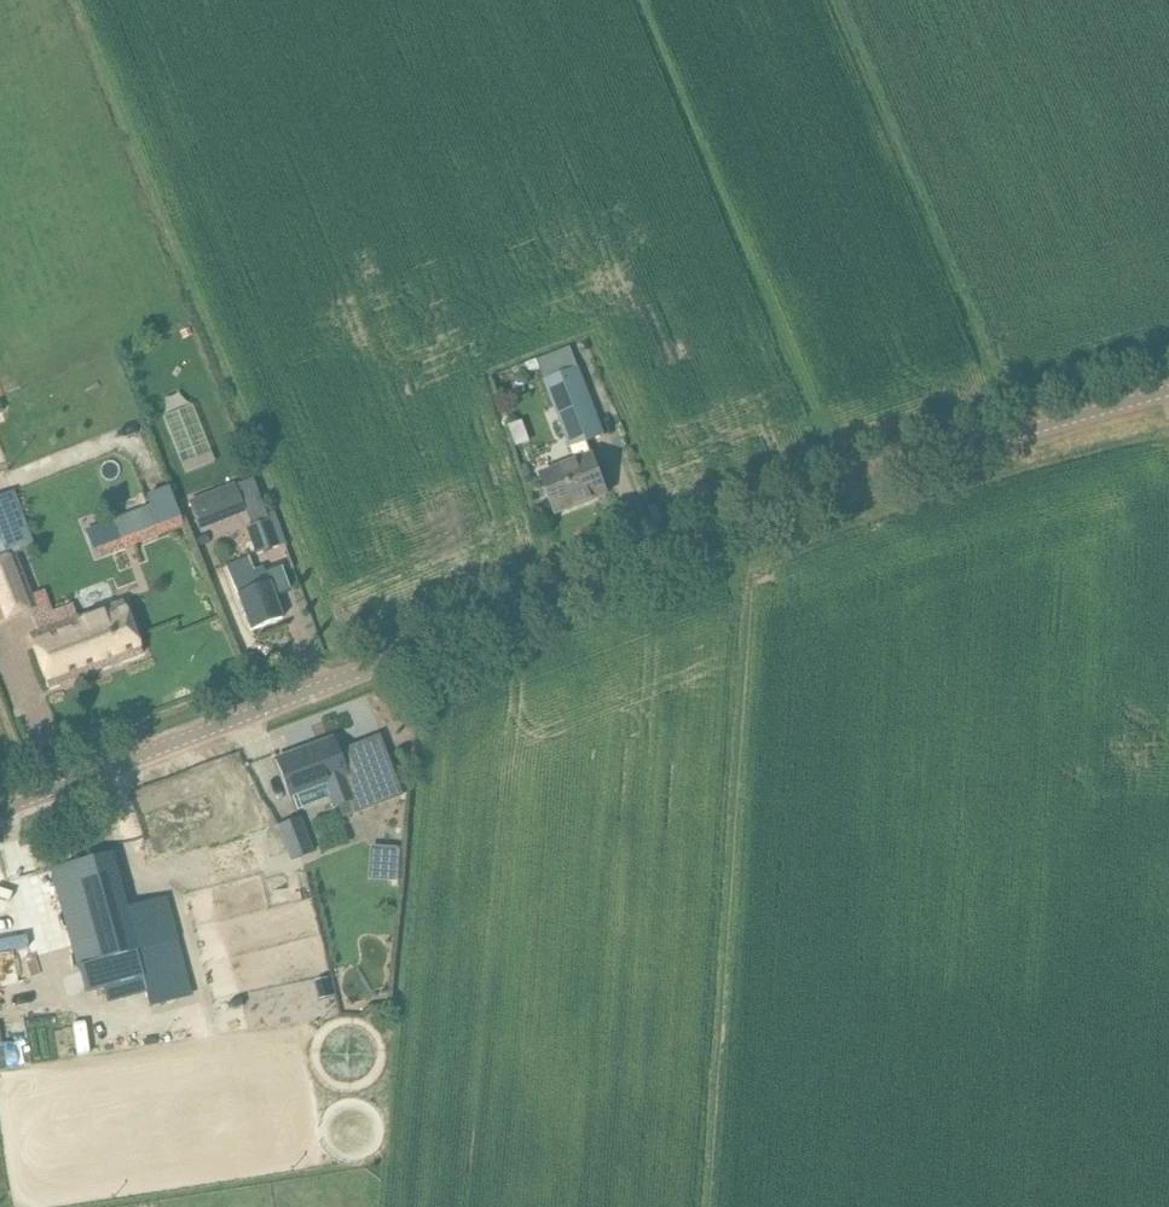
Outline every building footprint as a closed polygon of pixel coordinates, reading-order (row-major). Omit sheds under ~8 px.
[(593,455),(592,456),(587,442),(605,435),(570,346),(535,359),(574,460),(540,473),(556,514),(608,494),(593,455)] [(234,484),(189,501),(200,530),(243,514),(248,512),(252,523),(248,525),(245,526),(256,552),(278,543),(256,488),(253,479),(237,485),(241,493),(238,494),(234,484)] [(151,506),(88,530),(99,559),(162,535),(183,526),(167,485),(146,493),(151,506)] [(20,552),(8,523),(0,526),(0,620),(34,607),(14,554),(20,552)] [(248,557),(225,566),(251,631),(282,619),(263,569),(254,572),(248,557)] [(36,634),(29,636),(48,688),(142,654),(123,602),(78,618),(36,634)] [(333,741),(278,761),(287,784),(291,795),(296,808),(328,796),(332,807),(349,800),(354,813),(401,795),(383,745),(365,752),(361,741),(336,751),(333,741)] [(154,837),(217,813),(209,792),(146,816),(154,837)] [(277,827),(291,861),(312,853),(298,818),(277,827)] [(213,842),(222,872),(274,856),(264,826),(213,842)] [(369,846),(366,880),(396,882),(398,848),(369,846)] [(111,854),(53,870),(59,894),(78,964),(86,993),(105,987),(109,1002),(146,992),(150,1006),(193,995),(190,982),(172,922),(165,898),(126,910),(111,854)] [(333,996),(328,978),(316,981),(320,999),(333,996)]
